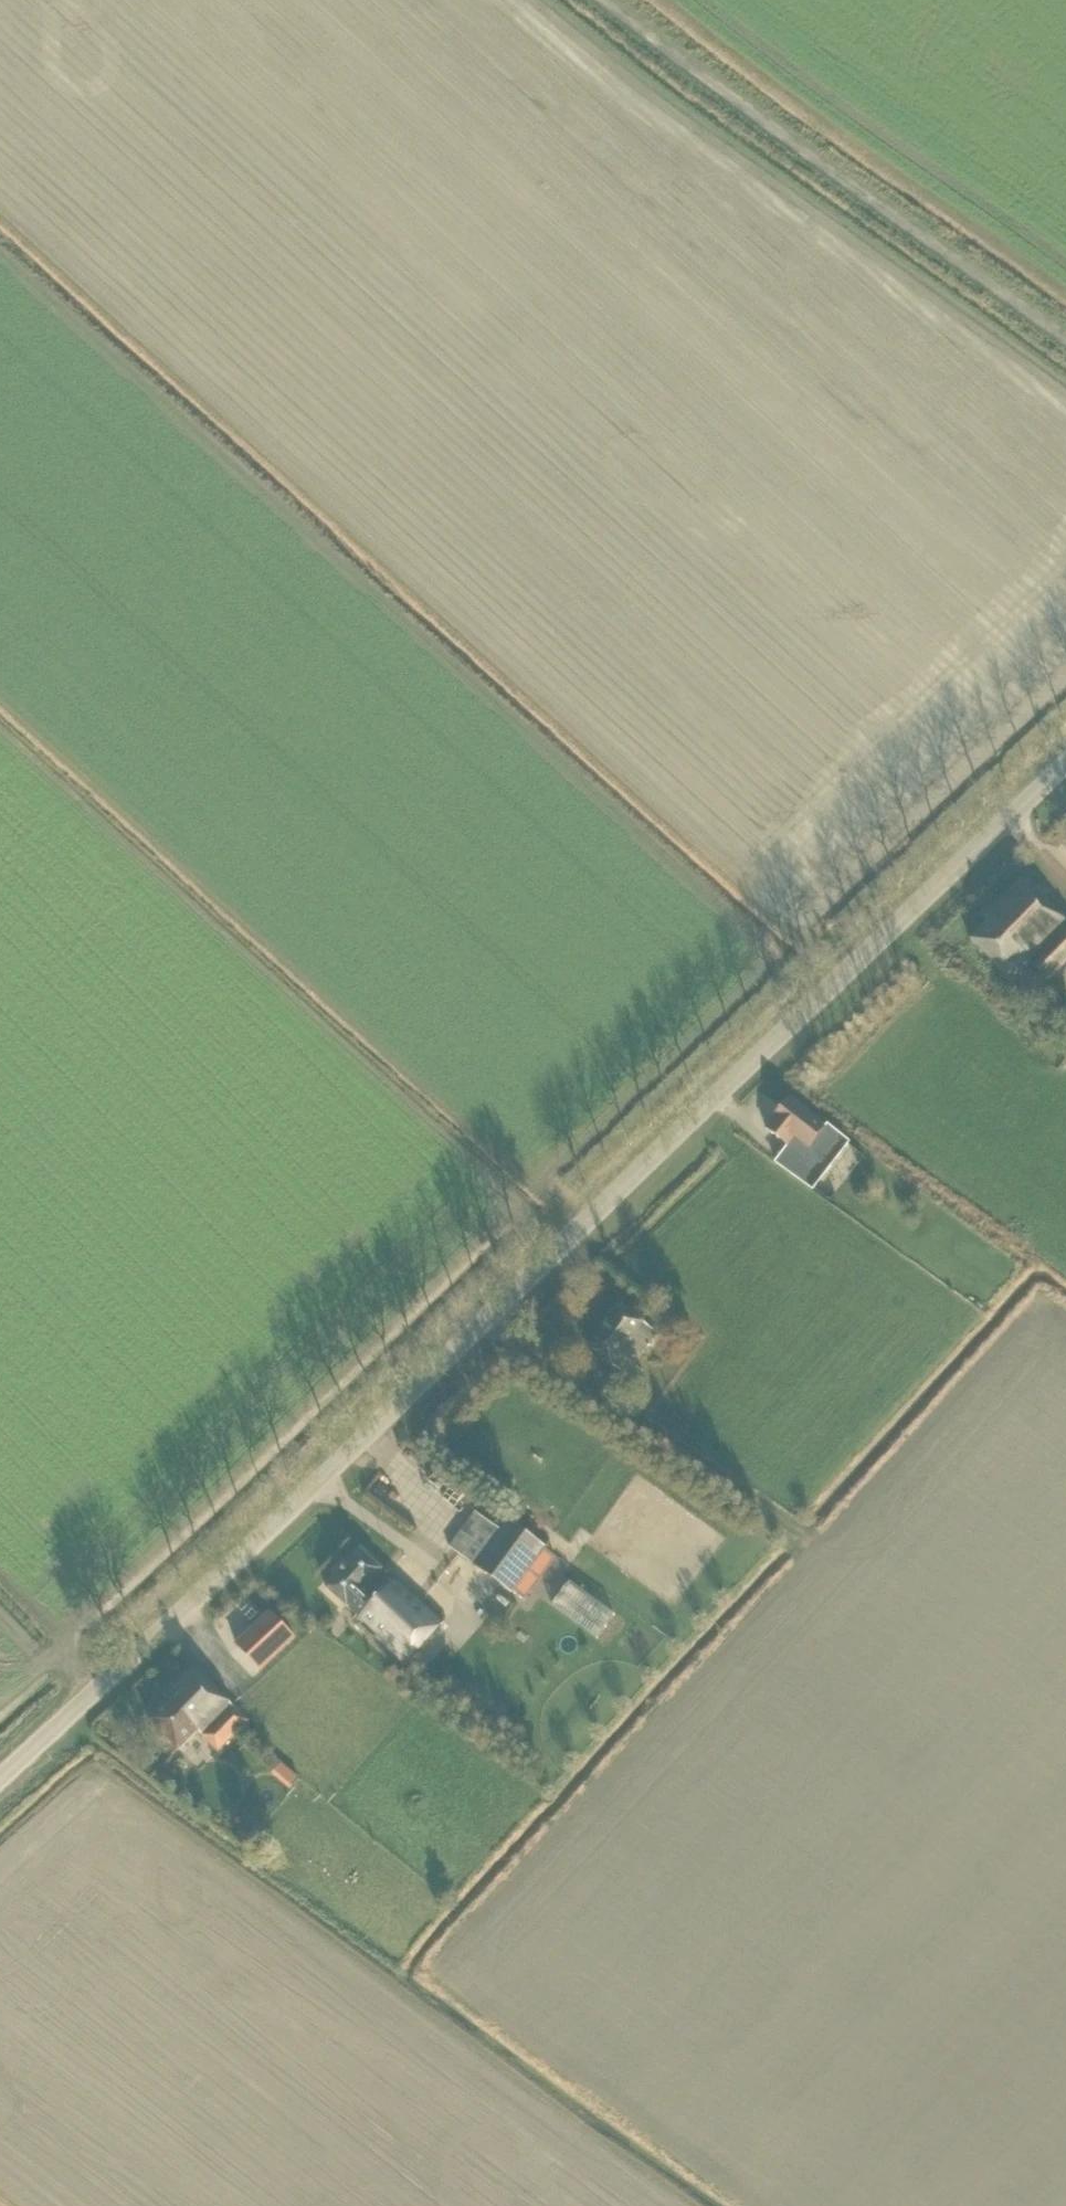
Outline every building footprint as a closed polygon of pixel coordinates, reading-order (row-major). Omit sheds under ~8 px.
[(1048,980),(1065,962),(1065,921),(1024,879),(985,918),(989,922),(971,940),(1012,981),(1030,963),(1048,980)] [(795,1139),(809,1150),(815,1155),(833,1132),(790,1099),(766,1129),(789,1147),(795,1139)] [(590,1348),(626,1376),(657,1334),(621,1307),(590,1348)] [(450,1548),(512,1594),(545,1548),(509,1522),(502,1531),(476,1512),(450,1548)] [(327,1588),(358,1617),(354,1620),(405,1668),(446,1623),(405,1585),(390,1571),(373,1588),(369,1584),(382,1570),(361,1551),(327,1588)] [(615,1616),(570,1583),(553,1607),(597,1640),(615,1616)] [(261,1672),(297,1639),(271,1612),(236,1646),(261,1672)] [(164,1696),(169,1701),(149,1720),(179,1751),(199,1731),(219,1751),(248,1721),(193,1666),(164,1696)] [(288,1765),(280,1778),(301,1790),(309,1777),(288,1765)]
